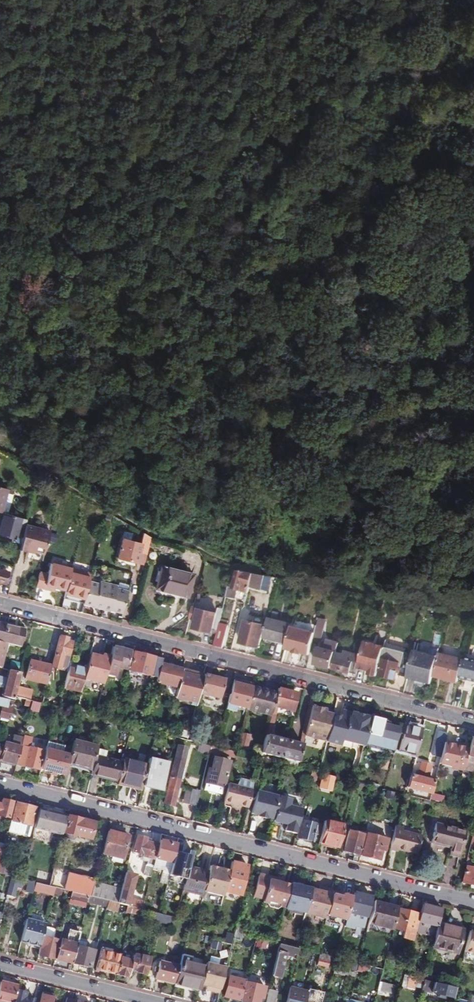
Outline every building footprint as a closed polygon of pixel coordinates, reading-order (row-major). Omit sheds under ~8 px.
[(1,514),(0,519),(0,536),(14,540),(15,536),(20,538),(24,525),(25,520),(1,514)] [(32,552),(42,554),(48,530),(24,525),(20,538),(19,544),(17,550),(27,552),(27,551),(32,552)] [(149,538),(142,534),(139,545),(137,555),(145,557),(149,538)] [(137,555),(139,545),(120,540),(115,558),(135,563),(137,555)] [(80,552),(51,544),(46,565),(63,570),(63,567),(76,570),(80,552)] [(10,555),(3,553),(1,560),(8,562),(10,555)] [(191,574),(161,566),(155,589),(186,596),(191,574)] [(231,569),(225,594),(234,596),(236,587),(247,590),(248,586),(251,573),(231,569)] [(263,575),(251,573),(248,586),(260,589),(263,575)] [(263,575),(260,589),(267,590),(271,577),(263,575)] [(98,584),(87,581),(81,603),(100,608),(107,583),(98,581),(98,584)] [(115,585),(107,583),(100,608),(120,613),(125,590),(115,588),(115,585)] [(352,607),(346,606),(344,615),(349,616),(352,607)] [(217,624),(212,623),(214,613),(194,608),(192,618),(194,619),(192,628),(210,632),(211,629),(216,630),(217,624)] [(264,626),(261,636),(285,642),(289,627),(290,624),(266,618),(264,626)] [(324,621),(317,619),(315,625),(313,633),(311,641),(319,643),(324,621)] [(261,636),(264,626),(244,621),(239,643),(258,647),(261,636)] [(5,645),(19,648),(23,630),(0,624),(0,644),(5,645)] [(313,633),(289,627),(285,642),(284,648),(292,650),(300,652),(308,654),(311,641),(313,633)] [(225,633),(216,631),(215,633),(212,646),(221,648),(225,633)] [(67,639),(58,636),(50,668),(63,672),(71,642),(66,640),(67,639)] [(331,669),(334,653),(337,642),(325,640),(323,649),(317,648),(313,664),(331,669)] [(383,644),(363,640),(358,662),(356,668),(368,671),(367,674),(375,676),(379,660),(383,644)] [(102,652),(110,654),(113,644),(105,642),(102,652)] [(412,652),(383,644),(379,660),(382,661),(379,675),(395,679),(398,666),(400,667),(399,673),(406,675),(407,673),(412,652)] [(99,649),(90,647),(86,662),(95,665),(99,649)] [(113,648),(108,666),(115,668),(113,676),(122,678),(129,652),(113,648)] [(412,650),(412,652),(407,673),(420,676),(419,678),(425,679),(424,682),(430,684),(432,675),(436,657),(425,655),(426,653),(412,650)] [(126,671),(134,673),(148,676),(149,670),(156,672),(158,664),(160,659),(130,652),(126,671)] [(334,653),(331,669),(355,674),(355,671),(356,668),(358,662),(354,661),(356,655),(343,652),(342,655),(334,653)] [(436,657),(432,675),(457,681),(458,677),(462,659),(437,653),(436,657)] [(458,677),(473,681),(473,661),(462,658),(462,659),(458,677)] [(43,684),(48,666),(28,661),(23,679),(43,684)] [(180,670),(158,664),(156,672),(155,678),(153,682),(175,687),(179,673),(180,670)] [(74,670),(66,668),(61,688),(78,693),(83,672),(84,670),(75,668),(74,670)] [(201,675),(180,670),(179,673),(201,679),(201,675)] [(2,691),(1,696),(12,699),(13,699),(15,689),(19,674),(7,671),(6,678),(0,677),(0,691),(2,691)] [(124,676),(128,678),(133,679),(134,673),(126,671),(124,676)] [(101,676),(83,672),(78,693),(77,696),(83,698),(87,698),(90,685),(98,687),(101,676)] [(201,679),(179,673),(175,687),(173,697),(189,702),(195,703),(197,694),(201,679)] [(201,675),(201,679),(197,694),(217,698),(222,680),(201,675)] [(115,712),(119,713),(128,678),(124,676),(115,712)] [(245,707),(247,700),(246,700),(250,685),(233,681),(229,696),(235,698),(234,704),(245,707)] [(274,694),(250,688),(247,700),(245,707),(244,710),(268,716),(269,715),(271,708),(274,694)] [(13,699),(27,702),(30,692),(15,689),(13,699)] [(271,708),(276,709),(277,704),(291,707),(294,695),(275,690),(274,694),(271,708)] [(229,696),(227,696),(225,704),(233,706),(234,704),(235,698),(229,696)] [(27,702),(13,699),(12,699),(11,703),(10,710),(26,714),(27,709),(29,703),(27,702)] [(10,710),(11,703),(0,700),(0,722),(6,723),(10,710)] [(294,769),(302,736),(309,706),(311,700),(308,700),(297,744),(263,736),(259,754),(283,760),(282,766),(284,766),(294,769)] [(29,703),(27,709),(35,711),(37,705),(29,703)] [(324,710),(309,706),(302,736),(326,742),(332,719),(333,716),(333,715),(324,713),(324,710)] [(368,719),(369,717),(367,716),(367,715),(351,710),(350,712),(348,712),(347,717),(340,715),(340,718),(339,721),(332,719),(326,742),(337,744),(341,742),(342,740),(361,745),(368,719)] [(119,713),(115,712),(112,723),(120,725),(123,714),(119,713)] [(269,715),(268,716),(264,733),(270,734),(274,718),(274,716),(269,715)] [(390,756),(397,730),(381,727),(382,722),(368,719),(361,745),(361,749),(368,751),(369,749),(382,752),(382,754),(390,756)] [(397,750),(414,754),(420,730),(405,726),(403,735),(401,734),(397,750)] [(249,734),(239,732),(235,749),(249,753),(250,747),(246,747),(249,734)] [(442,743),(444,734),(436,732),(430,756),(438,758),(442,743)] [(19,741),(13,763),(36,769),(40,751),(25,747),(28,736),(21,734),(19,741)] [(1,747),(0,749),(0,760),(13,763),(19,741),(6,738),(5,744),(1,743),(1,747)] [(471,738),(463,771),(471,773),(473,764),(473,739),(471,738)] [(96,747),(71,741),(67,756),(65,766),(90,772),(94,756),(96,747)] [(438,758),(437,763),(462,769),(467,749),(442,743),(438,758)] [(209,747),(197,744),(196,750),(208,753),(209,747)] [(214,753),(232,758),(233,753),(214,749),(209,747),(208,753),(207,754),(214,755),(214,753)] [(172,806),(185,750),(176,748),(162,804),(172,806)] [(43,750),(38,770),(62,776),(65,766),(67,756),(43,750)] [(90,772),(89,775),(115,782),(120,762),(94,756),(90,772)] [(147,758),(145,766),(141,784),(160,789),(167,763),(147,758)] [(141,784),(145,766),(121,759),(120,762),(115,782),(140,788),(141,784)] [(414,772),(428,776),(432,763),(417,759),(414,772)] [(214,786),(221,787),(227,763),(213,760),(210,771),(205,770),(205,771),(206,772),(203,783),(210,785),(210,787),(214,788),(214,786)] [(308,772),(307,778),(317,781),(318,775),(308,772)] [(409,775),(405,788),(430,794),(433,781),(409,775)] [(237,780),(236,787),(250,790),(252,783),(237,780)] [(115,782),(114,786),(139,792),(140,788),(115,782)] [(210,785),(203,783),(202,790),(219,795),(221,787),(214,786),(214,788),(210,787),(210,785)] [(225,784),(221,802),(245,808),(250,790),(236,787),(225,784)] [(194,807),(198,792),(185,788),(181,803),(194,807)] [(373,792),(372,796),(383,799),(385,791),(381,790),(376,789),(374,789),(373,792)] [(276,797),(255,792),(249,814),(255,816),(255,817),(263,819),(264,818),(270,819),(276,797)] [(6,819),(10,802),(0,800),(0,817),(6,819)] [(7,825),(5,834),(26,839),(33,809),(14,804),(9,822),(8,822),(7,825)] [(60,816),(37,810),(32,830),(55,835),(60,816)] [(68,836),(81,839),(85,822),(66,817),(61,834),(63,835),(62,839),(67,840),(68,836)] [(342,826),(322,821),(317,842),(336,847),(342,826)] [(92,824),(85,822),(81,839),(88,841),(92,824)] [(314,826),(299,822),(295,838),(310,842),(314,826)] [(277,825),(269,823),(266,835),(275,838),(277,825)] [(457,858),(459,848),(460,844),(463,845),(465,836),(462,836),(464,831),(434,824),(429,844),(448,849),(446,855),(457,858)] [(393,826),(387,848),(414,855),(419,836),(401,831),(402,828),(393,826)] [(355,863),(362,836),(347,832),(342,852),(352,855),(351,862),(355,863)] [(126,838),(106,833),(101,855),(111,857),(121,860),(126,838)] [(382,849),(384,840),(365,835),(359,856),(377,861),(380,849),(382,849)] [(134,854),(140,856),(148,858),(146,866),(143,865),(141,876),(149,878),(152,867),(157,844),(152,843),(151,848),(143,846),(144,841),(144,840),(136,837),(132,854),(134,854)] [(158,842),(157,844),(152,867),(162,870),(159,883),(165,884),(171,862),(174,850),(175,846),(158,842)] [(182,852),(174,850),(171,862),(179,864),(182,852)] [(229,863),(227,871),(222,893),(239,897),(245,868),(238,867),(238,865),(229,863)] [(209,867),(206,876),(202,894),(205,895),(220,899),(222,893),(227,871),(209,867)] [(465,868),(461,883),(473,886),(473,870),(465,868)] [(39,883),(38,884),(46,886),(48,879),(40,877),(41,874),(25,870),(22,879),(39,883)] [(52,870),(51,884),(63,885),(64,871),(52,870)] [(206,876),(187,871),(182,890),(182,891),(201,895),(202,894),(206,876)] [(67,873),(63,891),(68,892),(72,875),(67,873)] [(134,876),(124,874),(118,896),(116,904),(123,906),(131,907),(137,909),(141,910),(143,902),(128,899),(134,876)] [(69,892),(70,892),(86,896),(87,896),(90,897),(92,890),(94,880),(72,875),(68,892),(69,892)] [(275,886),(276,882),(256,877),(251,900),(261,903),(260,905),(265,906),(267,910),(273,912),(277,910),(282,911),(283,909),(288,889),(280,887),(275,886)] [(16,880),(11,879),(6,895),(12,896),(15,887),(18,888),(20,882),(16,881),(16,880)] [(32,887),(31,891),(51,896),(51,895),(53,888),(50,887),(47,887),(46,886),(38,884),(36,884),(33,883),(32,887)] [(288,889),(283,909),(294,912),(295,910),(304,912),(309,892),(301,890),(302,887),(289,884),(288,889)] [(31,891),(32,887),(25,885),(24,892),(30,894),(31,891)] [(53,888),(51,895),(68,899),(70,892),(69,892),(68,892),(63,891),(53,888)] [(177,908),(182,891),(182,890),(175,888),(172,898),(164,896),(162,904),(177,908)] [(317,891),(310,889),(309,892),(304,912),(303,914),(324,920),(330,895),(331,892),(331,891),(323,889),(322,892),(317,891)] [(91,898),(106,901),(116,904),(118,896),(92,890),(90,897),(91,898)] [(70,892),(68,899),(85,903),(86,896),(70,892)] [(368,898),(353,894),(348,913),(346,913),(343,927),(352,930),(354,924),(361,926),(364,917),(368,898)] [(340,897),(330,895),(324,920),(323,922),(343,927),(346,913),(350,900),(340,897),(341,895),(340,895),(340,897)] [(91,898),(90,905),(104,908),(106,901),(91,898)] [(106,901),(104,908),(113,910),(113,911),(123,914),(124,913),(129,914),(131,907),(123,906),(116,904),(106,901)] [(397,909),(372,902),(367,924),(392,930),(394,920),(397,909)] [(440,910),(421,905),(414,932),(433,937),(436,925),(440,910)] [(131,907),(129,914),(136,916),(137,909),(131,907)] [(416,913),(397,909),(394,920),(396,920),(394,928),(403,931),(404,929),(412,931),(412,927),(411,927),(411,924),(414,924),(416,913)] [(145,920),(157,923),(159,914),(158,914),(148,912),(145,920)] [(157,923),(167,926),(170,917),(159,914),(157,923)] [(24,920),(19,941),(38,945),(40,938),(43,928),(43,925),(24,920)] [(436,925),(433,937),(430,948),(455,954),(461,931),(436,925)] [(50,929),(43,928),(40,938),(50,940),(51,933),(50,929)] [(468,932),(462,953),(473,956),(473,933),(468,932)] [(230,945),(232,937),(224,935),(223,943),(230,945)] [(35,956),(53,960),(57,942),(50,940),(40,938),(38,945),(35,956)] [(266,941),(253,938),(252,945),(264,948),(266,941)] [(69,964),(74,944),(58,940),(57,942),(53,960),(69,964)] [(266,941),(264,948),(273,950),(274,943),(266,941)] [(75,942),(74,944),(69,964),(86,968),(90,951),(85,950),(86,948),(82,947),(82,949),(78,948),(79,943),(75,942)] [(297,949),(278,944),(271,972),(279,974),(283,955),(290,957),(291,954),(296,955),(297,949)] [(99,949),(98,953),(118,958),(118,954),(99,949)] [(94,970),(113,975),(117,959),(118,958),(98,953),(94,970)] [(132,973),(136,956),(131,955),(129,962),(117,959),(113,975),(126,979),(128,971),(132,973)] [(143,975),(148,959),(136,956),(132,973),(143,975)] [(327,958),(319,956),(317,966),(325,968),(327,958)] [(361,957),(359,965),(368,967),(370,959),(361,957)] [(177,967),(173,984),(197,990),(199,985),(203,967),(179,961),(177,967)] [(173,984),(177,967),(158,962),(156,969),(153,968),(150,979),(173,984)] [(203,967),(199,985),(205,986),(210,988),(209,991),(217,993),(224,968),(204,963),(203,967)] [(355,970),(359,971),(375,975),(377,969),(368,967),(359,965),(356,964),(355,970)] [(341,976),(342,973),(342,970),(332,968),(331,974),(341,976)] [(415,978),(417,979),(422,980),(424,974),(416,972),(415,978)] [(242,983),(242,981),(227,977),(222,997),(237,1001),(242,983)] [(415,978),(409,977),(406,988),(412,990),(414,981),(415,978)] [(444,996),(451,997),(453,988),(422,980),(422,981),(420,990),(436,993),(436,996),(443,998),(444,996)] [(378,981),(374,997),(392,1001),(396,986),(378,981)] [(14,990),(15,986),(0,982),(0,1001),(11,1001),(14,990)] [(237,1001),(241,1001),(256,1001),(257,999),(260,999),(263,988),(242,983),(237,1001)] [(287,989),(284,1001),(303,1001),(305,994),(287,989)] [(14,990),(11,1001),(32,1001),(32,1000),(25,998),(21,997),(22,992),(14,990)] [(266,990),(263,1001),(273,1001),(276,993),(266,990)] [(52,995),(40,992),(39,999),(41,1000),(41,1001),(50,1001),(52,995)]
